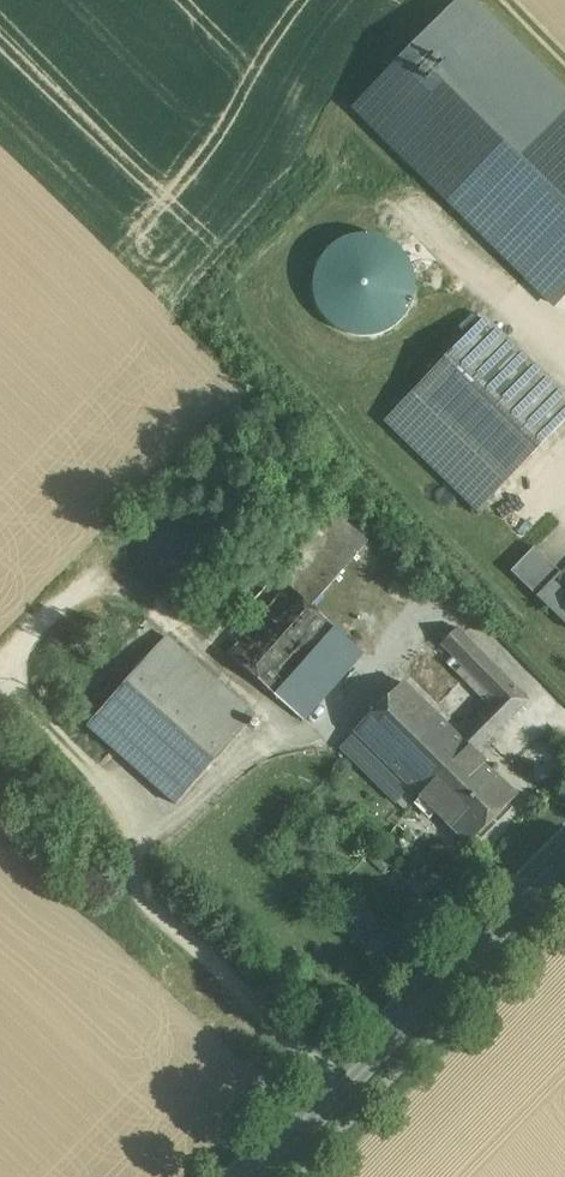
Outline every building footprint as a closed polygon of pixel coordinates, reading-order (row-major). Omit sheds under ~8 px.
[(555,304),(564,294),(564,91),(472,0),(460,0),(354,107),(555,304)] [(411,311),(417,293),(417,275),(410,258),(398,243),(382,234),(364,231),(345,235),(330,244),(318,259),(312,276),(312,295),(318,312),(331,326),(347,335),(365,338),(383,334),(399,325),(411,311)] [(484,317),(433,370),(418,387),(413,391),(506,481),(564,420),(564,396),(484,317)] [(506,481),(413,391),(385,420),(478,511),(506,481)] [(368,541),(334,510),(305,543),(326,562),(339,573),(368,541)] [(305,543),(216,643),(273,694),(334,626),(311,606),(298,594),(326,562),(305,543)] [(534,546),(511,571),(537,596),(560,572),(534,546)] [(326,562),(298,594),(311,606),(340,574),(339,573),(326,562)] [(554,581),(562,573),(560,572),(537,596),(564,623),(564,592),(554,581)] [(334,626),(273,694),(304,721),(364,652),(334,626)] [(490,704),(458,736),(475,753),(529,699),(458,628),(442,644),(453,656),(495,698),(490,704)] [(255,716),(166,636),(125,682),(215,762),(255,716)] [(495,698),(453,656),(448,661),(490,704),(495,698)] [(215,762),(125,682),(87,725),(177,805),(215,762)] [(458,736),(404,682),(355,731),(379,755),(406,781),(412,787),(469,843),(517,794),(475,753),(458,736)] [(355,731),(341,747),(364,770),(379,755),(355,731)] [(406,781),(379,755),(364,770),(391,797),(406,781)] [(406,781),(391,797),(397,802),(412,787),(406,781)] [(366,953),(386,963),(396,942),(375,933),(366,953)]
